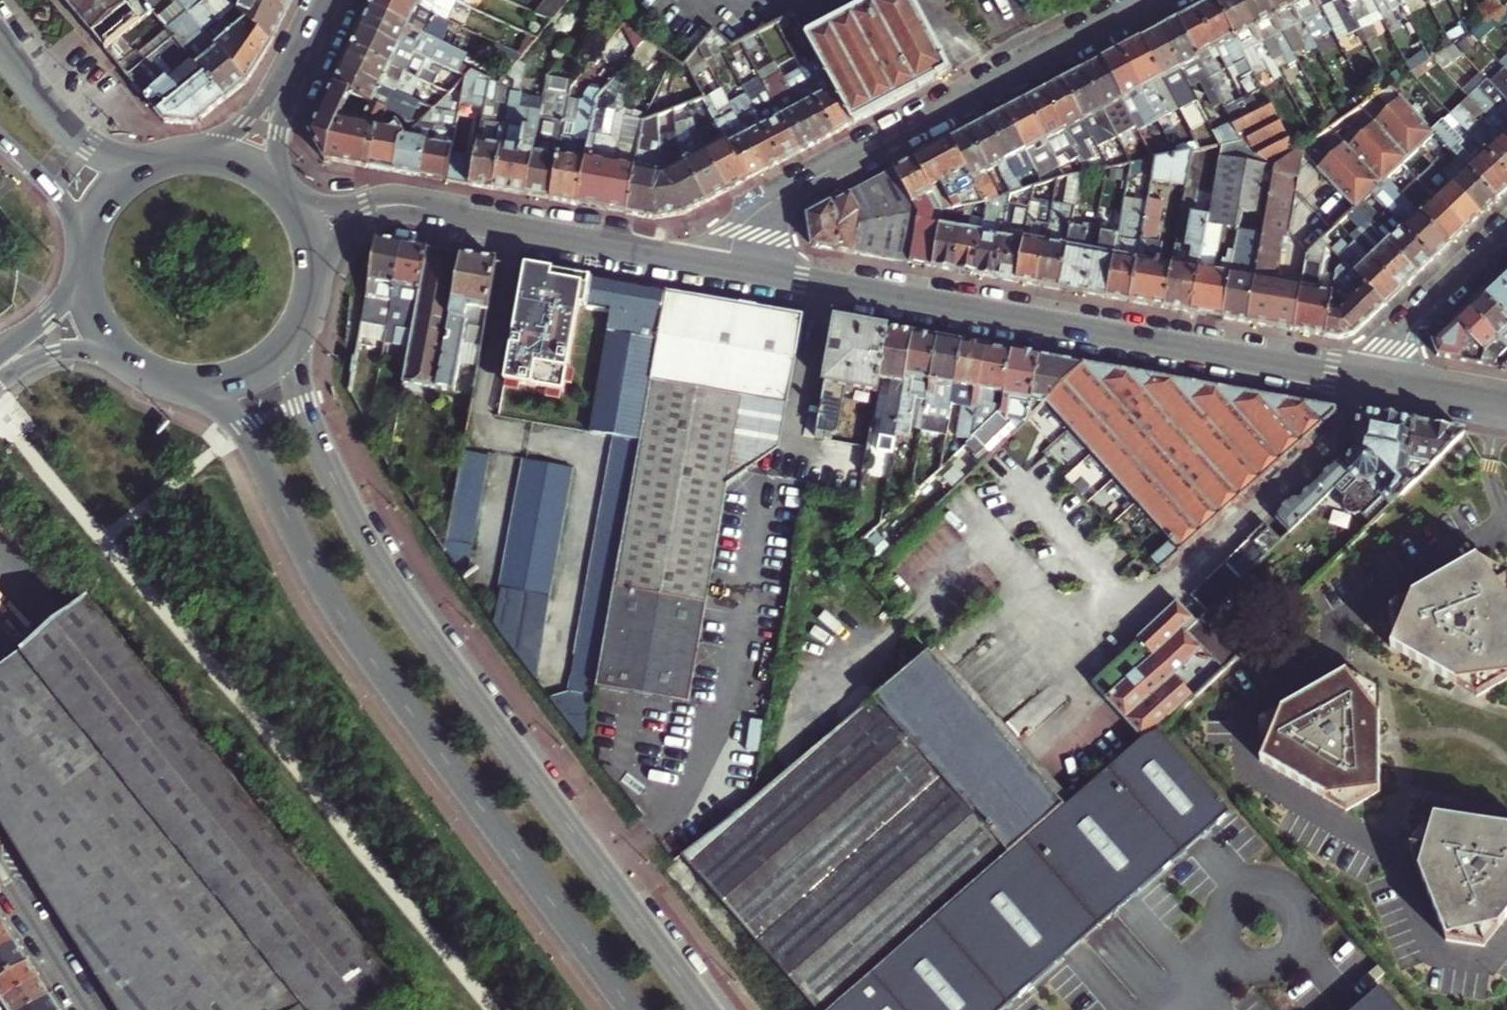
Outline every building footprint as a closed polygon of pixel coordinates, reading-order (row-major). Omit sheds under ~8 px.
[(78,16),(98,0),(65,0),(78,16)] [(78,16),(92,33),(133,0),(98,0),(78,16)] [(102,46),(149,8),(143,0),(133,0),(92,33),(102,46)] [(272,42),(233,8),(217,22),(201,3),(204,0),(176,0),(182,7),(245,81),(272,42)] [(285,15),(265,0),(226,0),(233,8),(272,42),(285,15)] [(292,0),(265,0),(285,15),(292,0)] [(450,22),(404,0),(373,0),(369,8),(426,35),(436,39),(441,41),(450,22)] [(439,5),(441,0),(404,0),(450,22),(459,26),(463,17),(439,5)] [(552,20),(569,0),(568,0),(547,0),(537,13),(552,20)] [(952,72),(925,23),(913,0),(876,0),(875,1),(862,8),(807,37),(820,60),(855,124),(952,72)] [(1243,52),(1216,0),(1215,0),(1197,9),(1217,47),(1228,69),(1235,65),(1239,72),(1250,65),(1243,52)] [(1272,55),(1243,0),(1216,0),(1243,52),(1254,47),(1263,64),(1267,71),(1270,69),(1276,80),(1283,77),(1272,55)] [(1298,58),(1268,0),(1243,0),(1272,55),(1282,50),(1290,65),(1299,60),(1298,58)] [(1312,34),(1293,0),(1268,0),(1298,58),(1318,47),(1312,34)] [(1322,8),(1318,0),(1293,0),(1312,34),(1331,24),(1322,8)] [(1362,30),(1346,0),(1318,0),(1322,8),(1331,3),(1343,25),(1349,37),(1362,30)] [(1365,0),(1346,0),(1362,30),(1370,26),(1366,19),(1371,16),(1363,1),(1365,0)] [(1380,11),(1374,0),(1365,0),(1363,1),(1371,16),(1380,11)] [(1399,0),(1374,0),(1380,11),(1381,12),(1400,2),(1399,0)] [(514,26),(538,37),(552,20),(537,13),(534,17),(498,1),(491,15),(514,26)] [(1334,30),(1343,25),(1331,3),(1322,8),(1331,24),(1334,30)] [(1496,25),(1506,17),(1506,6),(1503,8),(1490,18),(1496,25)] [(224,99),(245,81),(182,7),(178,10),(181,14),(165,27),(169,32),(176,41),(224,99)] [(107,51),(122,38),(153,13),(149,8),(102,46),(107,51)] [(431,50),(421,46),(426,35),(369,8),(360,28),(429,61),(465,77),(472,71),(457,58),(433,46),(431,50)] [(1209,51),(1217,47),(1197,9),(1178,20),(1206,72),(1222,104),(1225,109),(1234,103),(1219,73),(1220,72),(1209,51)] [(1468,33),(1472,31),(1486,21),(1480,10),(1462,23),(1468,33)] [(1222,104),(1206,72),(1178,20),(1160,29),(1190,87),(1201,82),(1214,107),(1222,104)] [(1318,47),(1338,36),(1334,30),(1331,24),(1312,34),(1318,47)] [(504,47),(522,55),(538,37),(514,26),(504,47)] [(424,69),(429,61),(360,28),(351,48),(405,73),(433,87),(438,76),(424,69)] [(1193,92),(1190,87),(1160,29),(1142,39),(1162,78),(1173,99),(1175,101),(1193,92)] [(154,57),(164,52),(176,41),(169,32),(141,56),(146,63),(153,56),(154,57)] [(431,50),(433,46),(436,39),(426,35),(421,46),(431,50)] [(120,66),(135,54),(122,38),(107,51),(120,66)] [(1156,82),(1162,78),(1142,39),(1121,50),(1158,120),(1172,112),(1167,102),(1156,82)] [(203,117),(224,99),(176,41),(164,52),(154,57),(153,56),(146,63),(150,68),(157,62),(203,117)] [(633,63),(642,71),(658,51),(646,42),(629,63),(633,63)] [(496,66),(508,72),(519,59),(522,55),(504,47),(496,66)] [(1220,72),(1228,69),(1217,47),(1209,51),(1220,72)] [(1253,70),(1263,64),(1254,47),(1243,52),(1250,65),(1253,70)] [(429,96),(401,82),(405,73),(351,48),(342,67),(424,106),(429,96)] [(693,78),(711,68),(700,49),(686,65),(693,78)] [(1144,126),(1158,120),(1121,50),(1102,60),(1123,100),(1129,97),(1144,126)] [(120,66),(133,82),(150,68),(146,63),(141,56),(137,52),(135,54),(120,66)] [(777,66),(784,79),(793,74),(802,70),(795,56),(777,66)] [(494,190),(526,195),(540,119),(541,112),(519,108),(521,97),(527,66),(519,59),(508,72),(506,74),(515,81),(494,190)] [(837,134),(855,124),(820,60),(811,65),(802,70),(809,84),(837,134)] [(1113,105),(1123,100),(1102,60),(1083,70),(1116,137),(1126,132),(1126,131),(1113,105)] [(195,124),(203,117),(157,62),(150,68),(133,82),(142,93),(160,78),(169,88),(164,93),(173,102),(159,114),(166,122),(195,124)] [(578,204),(623,212),(644,121),(624,117),(633,63),(629,63),(604,93),(597,101),(578,204)] [(385,110),(416,125),(432,110),(424,106),(342,67),(333,85),(351,94),(370,103),(385,110)] [(818,143),(837,134),(809,84),(802,70),(793,74),(784,79),(818,143)] [(1105,142),(1116,137),(1083,70),(1064,80),(1084,121),(1092,116),(1105,142)] [(461,103),(485,107),(491,79),(472,71),(465,77),(461,101),(461,103)] [(429,96),(433,87),(405,73),(401,82),(429,96)] [(470,186),(494,190),(515,81),(506,74),(499,83),(491,79),(485,107),(480,138),(470,186)] [(159,114),(173,102),(164,93),(169,88),(160,78),(142,93),(159,114)] [(1167,102),(1173,99),(1162,78),(1156,82),(1167,102)] [(757,93),(767,88),(762,79),(752,84),(757,93)] [(801,153),(818,143),(784,79),(776,83),(783,98),(774,103),(801,153)] [(1093,138),(1084,121),(1064,80),(1045,90),(1073,147),(1093,138)] [(1506,102),(1506,101),(1501,94),(1487,80),(1480,87),(1500,108),(1506,102)] [(774,103),(783,98),(776,83),(767,88),(774,103)] [(526,195),(551,200),(566,120),(572,86),(560,84),(558,96),(553,121),(540,119),(526,195)] [(783,162),(801,153),(774,103),(767,88),(757,93),(752,84),(744,88),(747,94),(783,162)] [(325,159),(370,168),(380,126),(362,123),(339,120),(351,94),(333,85),(311,133),(325,159)] [(1500,108),(1480,87),(1469,97),(1506,138),(1506,102),(1500,108)] [(551,200),(578,204),(597,101),(604,93),(590,89),(585,94),(584,100),(581,100),(576,121),(566,120),(551,200)] [(765,172),(746,136),(729,104),(721,90),(704,99),(748,181),(765,172)] [(1086,172),(1073,147),(1045,90),(1025,101),(1064,177),(1070,176),(1081,173),(1086,172)] [(540,119),(553,121),(558,96),(544,93),(543,101),(541,112),(540,119)] [(765,172),(783,162),(747,94),(729,104),(746,136),(765,172)] [(519,108),(541,112),(543,101),(521,97),(519,108)] [(1138,130),(1144,126),(1129,97),(1123,100),(1136,127),(1138,130)] [(1469,97),(1458,107),(1451,100),(1443,107),(1451,114),(1470,135),(1506,174),(1506,138),(1469,97)] [(426,145),(431,146),(435,127),(441,128),(444,112),(453,113),(454,104),(451,103),(451,99),(445,98),(432,110),(416,125),(399,143),(393,172),(420,177),(426,145)] [(728,192),(748,181),(704,99),(704,98),(698,100),(705,113),(703,114),(705,117),(710,127),(697,134),(704,148),(728,192)] [(1401,98),(1348,148),(1381,184),(1388,178),(1403,163),(1408,158),(1418,149),(1434,134),(1432,132),(1401,98)] [(445,181),(455,133),(461,103),(461,101),(455,100),(454,104),(453,113),(444,112),(441,128),(435,127),(431,146),(426,145),(420,177),(445,181)] [(1126,131),(1136,127),(1123,100),(1113,105),(1126,131)] [(1242,212),(1266,216),(1275,168),(1296,153),(1268,100),(1231,121),(1233,124),(1243,142),(1222,146),(1211,205),(1210,214),(1232,218),(1233,214),(1241,215),(1242,212)] [(1058,179),(1064,177),(1025,101),(1005,111),(1038,173),(1040,177),(1043,181),(1044,183),(1058,179)] [(362,123),(380,126),(385,110),(370,103),(362,123)] [(393,172),(399,143),(416,125),(385,110),(380,126),(370,168),(393,172)] [(1040,177),(1038,173),(1005,111),(988,121),(1000,143),(1016,173),(1021,183),(1024,190),(1034,186),(1044,183),(1043,181),(1040,177)] [(1463,142),(1470,135),(1451,114),(1444,121),(1463,142)] [(649,217),(657,173),(661,154),(660,138),(658,116),(644,121),(623,212),(649,217)] [(1097,146),(1105,142),(1092,116),(1084,121),(1093,138),(1097,146)] [(1309,126),(1316,139),(1334,126),(1328,116),(1309,126)] [(697,134),(710,127),(705,117),(694,122),(697,134)] [(708,202),(728,192),(704,148),(697,134),(694,122),(693,119),(676,125),(677,136),(678,144),(708,202)] [(1021,183),(1016,173),(1000,143),(988,121),(970,130),(990,170),(999,166),(1000,171),(1008,187),(1021,183)] [(1506,192),(1506,174),(1470,135),(1463,142),(1444,121),(1432,132),(1434,134),(1457,158),(1497,201),(1506,192)] [(1222,146),(1243,142),(1233,124),(1213,132),(1221,146),(1222,146)] [(1004,196),(1000,190),(990,170),(970,130),(951,140),(984,202),(987,201),(1004,196)] [(445,181),(470,186),(480,138),(455,133),(445,181)] [(669,137),(660,138),(661,154),(657,173),(649,217),(656,218),(686,214),(708,202),(678,144),(677,136),(669,137)] [(964,205),(984,202),(951,140),(915,159),(941,208),(964,205)] [(1345,145),(1318,170),(1354,209),(1355,208),(1362,202),(1372,193),(1381,184),(1348,148),(1345,145)] [(1300,150),(1296,153),(1275,168),(1266,216),(1265,226),(1263,238),(1247,322),(1294,331),(1302,287),(1282,283),(1290,232),(1305,156),(1300,150)] [(1152,182),(1187,188),(1193,152),(1176,155),(1156,159),(1152,182)] [(1410,170),(1415,165),(1408,158),(1403,163),(1410,170)] [(1481,216),(1497,201),(1457,158),(1441,173),(1481,216)] [(941,214),(941,208),(915,159),(895,169),(920,215),(911,263),(932,267),(939,225),(941,214)] [(1466,230),(1481,216),(1441,173),(1431,183),(1415,165),(1410,170),(1466,230)] [(911,263),(920,215),(895,169),(850,193),(867,224),(863,254),(911,263)] [(1450,245),(1466,230),(1410,170),(1404,175),(1413,185),(1403,194),(1450,245)] [(1039,286),(1061,290),(1073,222),(1081,173),(1070,176),(1065,204),(1054,202),(1054,203),(1039,286)] [(1434,260),(1450,245),(1403,194),(1388,178),(1381,184),(1372,193),(1387,210),(1434,260)] [(1010,194),(1024,190),(1021,183),(1008,187),(1000,190),(1004,196),(1010,194)] [(812,246),(863,254),(867,224),(850,193),(808,216),(812,246)] [(974,275),(995,278),(1008,205),(1010,194),(1004,196),(987,201),(984,221),(982,233),(974,275)] [(1173,266),(1159,264),(1163,244),(1155,243),(1163,202),(1149,200),(1145,221),(1130,302),(1165,308),(1173,266)] [(1017,282),(1039,286),(1054,203),(1041,201),(1040,204),(1037,223),(1028,221),(1017,282)] [(1028,221),(1037,223),(1040,204),(1031,202),(1030,208),(1028,221)] [(1417,275),(1434,260),(1387,210),(1378,219),(1362,202),(1355,208),(1372,226),(1417,275)] [(1165,308),(1192,313),(1210,214),(1211,205),(1198,203),(1196,214),(1191,213),(1185,246),(1177,245),(1173,266),(1165,308)] [(995,278),(1017,282),(1028,221),(1030,208),(1008,205),(995,278)] [(953,271),(974,275),(982,233),(968,230),(970,219),(970,216),(967,210),(964,209),(964,211),(953,271)] [(932,267),(953,271),(964,211),(959,210),(956,212),(955,216),(953,227),(939,225),(932,267)] [(1240,221),(1265,226),(1266,216),(1242,212),(1241,215),(1240,221)] [(939,225),(953,227),(955,216),(941,214),(939,225)] [(1192,313),(1222,318),(1235,251),(1238,233),(1240,221),(1241,215),(1233,214),(1232,218),(1210,214),(1192,313)] [(1107,298),(1130,302),(1145,221),(1122,217),(1120,230),(1107,298)] [(1357,230),(1356,229),(1345,218),(1339,223),(1351,236),(1357,230)] [(968,230),(982,233),(984,221),(970,219),(968,230)] [(1061,290),(1084,294),(1096,226),(1073,222),(1061,290)] [(1084,294),(1107,298),(1120,230),(1096,226),(1084,294)] [(1401,290),(1417,275),(1372,226),(1366,232),(1360,226),(1356,229),(1357,230),(1351,236),(1356,241),(1401,290)] [(1235,251),(1243,252),(1246,235),(1238,233),(1235,251)] [(1222,318),(1247,322),(1263,238),(1246,235),(1243,252),(1235,251),(1222,318)] [(362,323),(386,328),(402,244),(378,239),(362,323)] [(1294,331),(1326,336),(1334,286),(1319,284),(1326,243),(1323,239),(1308,253),(1302,287),(1294,331)] [(1385,305),(1401,290),(1356,241),(1350,246),(1343,239),(1332,249),(1345,262),(1385,305)] [(400,339),(411,341),(427,248),(402,244),(386,328),(384,340),(399,343),(400,339)] [(460,362),(478,365),(498,261),(427,248),(411,341),(403,385),(454,394),(460,362)] [(1339,338),(1353,335),(1385,305),(1345,262),(1336,275),(1334,286),(1326,336),(1339,338)] [(508,341),(578,354),(587,306),(593,278),(522,265),(508,341)] [(1499,281),(1506,290),(1506,273),(1499,281)] [(640,440),(640,434),(665,291),(593,278),(587,306),(611,310),(589,431),(613,435),(640,440)] [(1499,281),(1482,296),(1506,321),(1506,290),(1499,281)] [(739,395),(783,402),(799,314),(722,301),(665,291),(640,434),(728,452),(729,453),(739,395)] [(1482,296),(1468,309),(1506,348),(1506,321),(1482,296)] [(1506,364),(1506,348),(1468,309),(1454,322),(1466,340),(1495,361),(1494,366),(1503,368),(1506,364)] [(843,389),(877,394),(888,330),(836,321),(815,438),(823,439),(824,432),(832,434),(836,431),(841,400),(843,389)] [(1494,366),(1495,361),(1466,340),(1454,322),(1433,342),(1437,356),(1494,366)] [(892,454),(894,442),(913,335),(888,330),(877,394),(875,406),(873,420),(883,422),(878,451),(892,454)] [(912,431),(922,433),(938,339),(913,335),(894,442),(903,443),(903,438),(910,439),(912,431)] [(922,433),(946,437),(951,407),(962,343),(938,339),(922,433)] [(973,427),(976,411),(987,348),(962,343),(951,407),(960,409),(955,437),(970,440),(973,427)] [(994,393),(1004,394),(1012,352),(987,348),(976,411),(973,427),(982,429),(1001,412),(1002,406),(992,404),(994,393)] [(992,454),(1028,420),(1032,400),(1039,357),(1012,352),(1004,394),(1002,406),(1001,412),(982,429),(973,427),(970,440),(970,441),(965,445),(976,457),(986,447),(992,454)] [(1032,400),(1046,402),(1086,365),(1039,357),(1032,400)] [(1207,530),(1253,489),(1286,460),(1289,463),(1291,463),(1297,457),(1298,454),(1296,451),(1341,410),(1206,386),(1086,365),(1046,402),(1113,477),(1151,520),(1171,542),(1152,559),(1162,570),(1207,530)] [(742,471),(776,447),(783,402),(739,395),(729,453),(742,471)] [(1407,475),(1409,464),(1417,424),(1360,414),(1353,453),(1348,462),(1352,473),(1337,487),(1348,498),(1346,500),(1345,502),(1345,503),(1345,505),(1345,507),(1345,509),(1346,511),(1347,513),(1349,514),(1351,515),(1353,516),(1356,516),(1358,516),(1360,515),(1361,514),(1362,512),(1373,523),(1415,482),(1407,475)] [(1409,464),(1429,468),(1456,442),(1465,432),(1417,424),(1409,464)] [(597,686),(687,701),(724,484),(742,471),(729,453),(728,452),(640,434),(640,440),(624,530),(610,608),(608,621),(606,633),(603,646),(601,660),(599,673),(597,686)] [(610,608),(624,530),(640,440),(613,435),(584,603),(610,608)] [(445,541),(471,546),(488,455),(462,451),(445,541)] [(525,592),(550,597),(573,469),(522,460),(499,588),(525,592)] [(1277,520),(1289,533),(1337,487),(1352,473),(1348,462),(1337,460),(1298,498),(1293,498),(1277,512),(1277,520)] [(1208,611),(1244,576),(1282,540),(1266,524),(1192,595),(1208,611)] [(1391,647),(1477,697),(1506,680),(1506,576),(1478,559),(1391,608),(1391,647)] [(404,991),(91,599),(0,670),(0,819),(119,1009),(380,1009),(404,991)] [(1167,725),(1171,721),(1225,668),(1186,632),(1198,621),(1182,604),(1180,601),(1166,614),(1131,647),(1092,684),(1116,710),(1141,738),(1143,736),(1158,729),(1167,725)] [(582,616),(608,621),(610,608),(584,603),(582,616)] [(579,629),(606,633),(608,621),(582,616),(579,629)] [(577,642),(603,646),(606,633),(579,629),(577,642)] [(575,655),(601,660),(603,646),(577,642),(575,655)] [(936,646),(929,652),(1003,736),(1064,807),(1071,800),(1018,739),(1021,737),(1010,725),(1008,727),(936,646)] [(682,857),(816,1009),(833,1009),(1064,807),(1003,736),(929,652),(838,729),(753,802),(721,826),(682,857)] [(573,668),(599,673),(601,660),(575,655),(573,668)] [(570,682),(597,686),(599,673),(573,668),(570,682)] [(1260,721),(1260,759),(1346,810),(1379,791),(1380,691),(1347,672),(1260,721)] [(568,694),(594,699),(597,686),(570,682),(568,694)] [(566,707),(592,712),(594,699),(568,694),(566,707)] [(1221,820),(1230,813),(1158,729),(1143,736),(1141,738),(1140,739),(1071,800),(1064,807),(833,1009),(1003,1009),(1221,820)] [(1433,818),(1409,848),(1446,940),(1484,946),(1506,917),(1506,829),(1433,818)] [(17,941),(4,920),(0,923),(0,952),(17,941)] [(29,960),(17,941),(0,952),(0,978),(29,960)] [(39,976),(29,960),(0,978),(0,1001),(39,976)] [(50,994),(39,976),(0,1001),(0,1009),(26,1009),(50,994)] [(1355,1009),(1402,1009),(1382,986),(1355,1009)] [(50,994),(26,1009),(60,1009),(50,994)]
